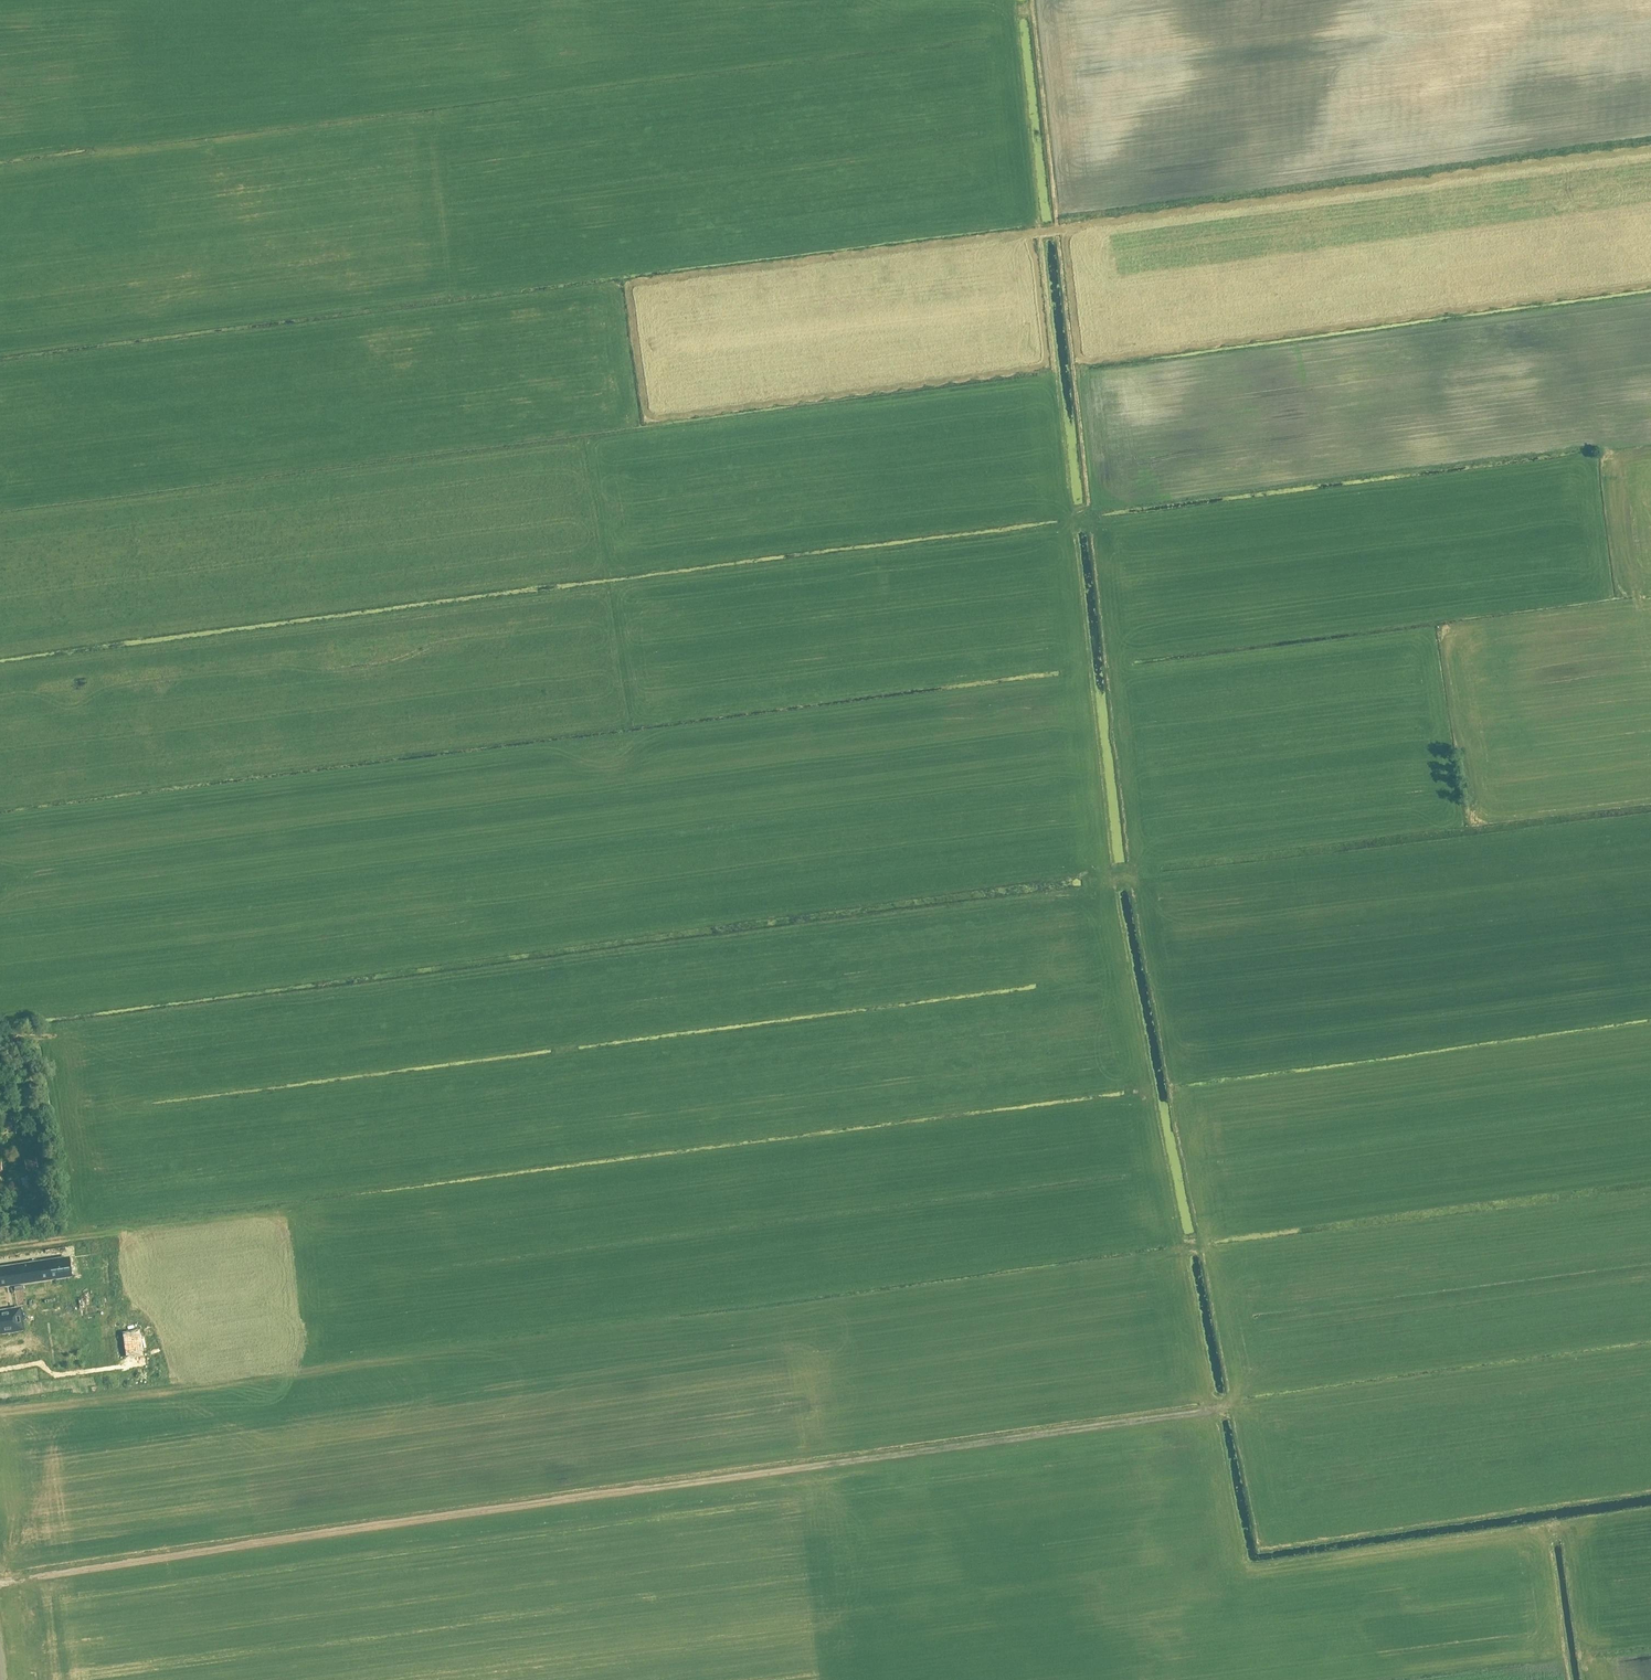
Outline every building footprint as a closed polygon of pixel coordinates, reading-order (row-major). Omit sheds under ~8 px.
[(68,1258),(0,1269),(0,1287),(71,1276),(68,1258)] [(11,1310),(0,1312),(0,1334),(14,1332),(11,1310)] [(140,1329),(120,1332),(124,1360),(144,1357),(140,1329)] [(59,1339),(67,1339),(67,1331),(59,1331),(59,1339)]
